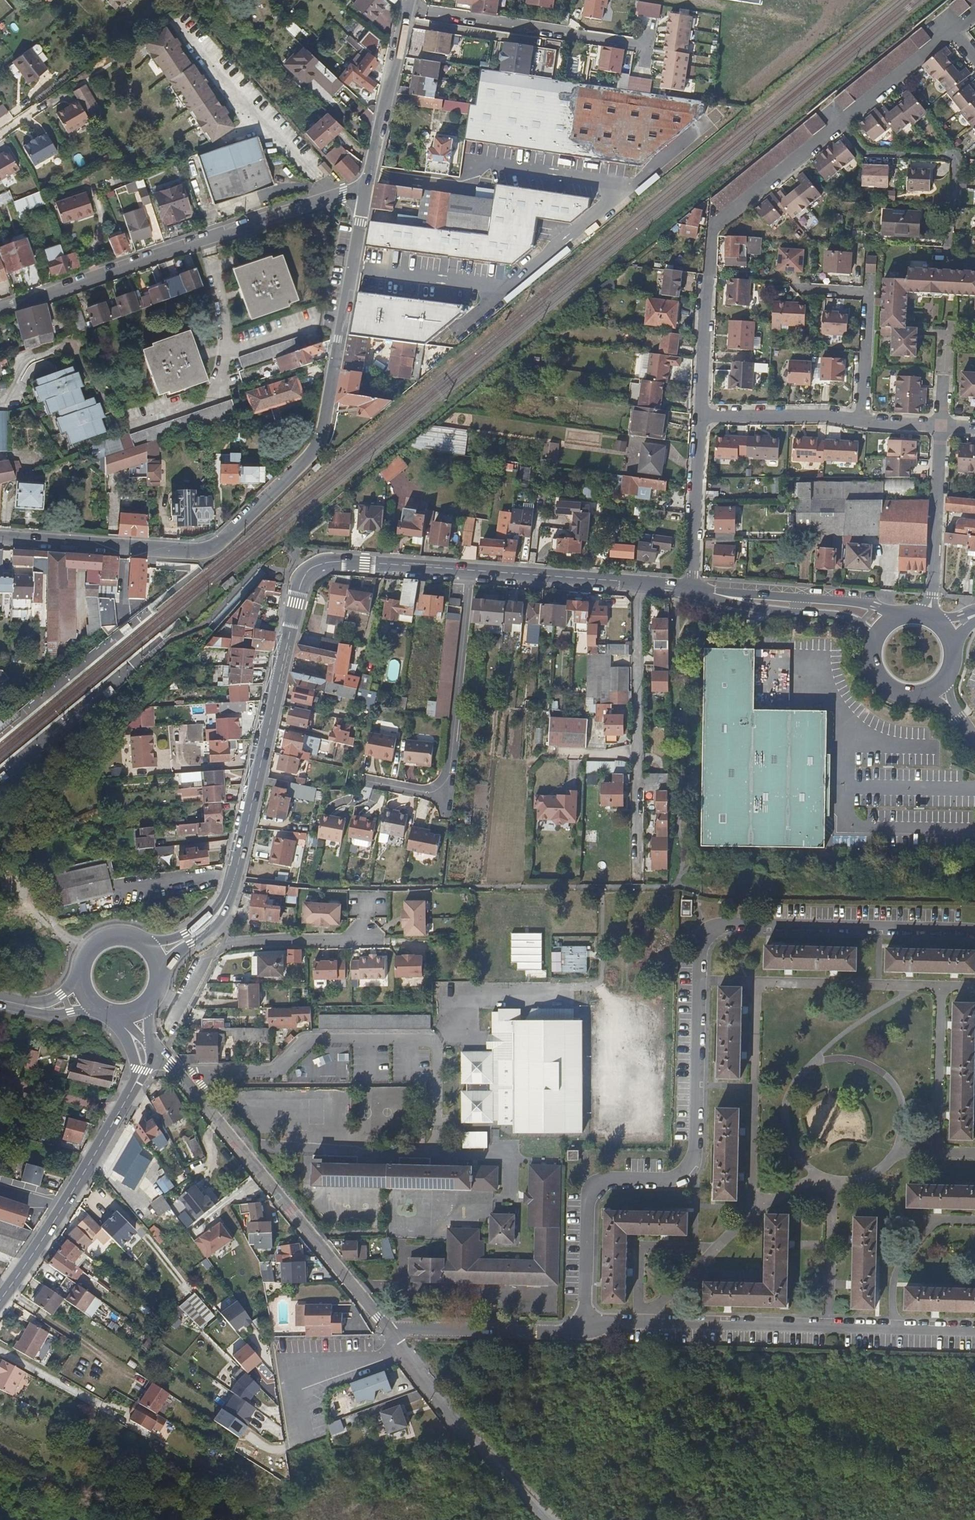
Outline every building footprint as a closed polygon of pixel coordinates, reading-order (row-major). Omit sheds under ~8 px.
[(124,0),(106,0),(114,9),(124,0)] [(382,0),(353,0),(350,4),(371,22),(387,3),(382,0)] [(458,7),(496,14),(498,1),(495,0),(459,0),(458,7)] [(584,3),(587,4),(587,9),(583,10),(583,14),(585,16),(585,17),(602,20),(604,7),(606,7),(607,0),(585,0),(584,3)] [(657,20),(660,4),(637,0),(635,16),(657,20)] [(948,6),(958,17),(974,2),(974,0),(955,0),(948,6)] [(670,14),(668,26),(690,30),(692,17),(670,14)] [(668,26),(666,38),(688,42),(690,30),(668,26)] [(166,27),(143,42),(150,53),(156,63),(157,63),(175,91),(179,89),(185,98),(182,101),(189,111),(191,110),(198,120),(196,121),(203,132),(205,131),(212,141),(233,127),(226,115),(230,112),(226,104),(221,108),(205,83),(210,80),(205,73),(200,76),(192,64),(191,65),(178,47),(183,44),(178,36),(173,40),(166,27)] [(833,100),(842,112),(864,95),(876,83),(901,63),(929,39),(920,28),(905,41),(869,70),(833,100)] [(452,33),(427,29),(424,50),(449,54),(452,33)] [(373,45),(378,39),(370,31),(365,38),(373,45)] [(28,51),(32,56),(42,48),(51,41),(46,36),(28,51)] [(666,50),(687,54),(688,42),(666,38),(664,50),(666,50)] [(356,44),(361,49),(365,53),(357,63),(366,71),(369,67),(370,68),(375,63),(367,56),(369,54),(367,53),(370,49),(360,40),(356,44)] [(42,48),(32,56),(36,60),(39,57),(50,69),(64,56),(51,41),(42,48)] [(329,90),(340,80),(311,51),(308,48),(304,44),(285,62),(305,82),(313,74),(329,90)] [(622,49),(603,46),(602,54),(600,54),(597,70),(619,74),(622,49)] [(936,77),(952,64),(945,57),(950,53),(945,47),(923,65),(921,66),(933,80),(936,77)] [(370,90),(377,82),(366,71),(357,63),(365,53),(361,49),(344,71),(340,76),(348,83),(352,78),(358,84),(360,81),(370,90)] [(687,66),(689,54),(687,54),(666,50),(664,63),(687,66)] [(47,72),(50,69),(39,57),(36,60),(47,72)] [(416,59),(413,75),(438,79),(440,62),(416,59)] [(576,74),(577,60),(569,59),(567,73),(576,74)] [(685,79),(687,66),(664,63),(662,75),(685,79)] [(958,72),(952,64),(936,77),(947,91),(965,76),(969,73),(964,66),(958,72)] [(628,90),(482,69),(476,105),(470,104),(466,139),(642,165),(700,115),(702,101),(650,93),(628,90)] [(630,74),(628,90),(650,93),(652,77),(630,74)] [(399,86),(398,93),(411,95),(435,99),(438,79),(413,75),(412,88),(399,86)] [(683,92),(685,79),(662,75),(660,89),(683,92)] [(974,98),(974,92),(973,90),(972,91),(967,86),(971,83),(965,76),(947,91),(946,92),(960,110),(974,98)] [(86,85),(73,92),(88,122),(95,118),(100,115),(86,85)] [(316,93),(328,101),(331,96),(320,88),(316,93)] [(913,96),(907,89),(901,94),(905,99),(897,106),(910,121),(912,124),(927,112),(924,110),(915,99),(913,96)] [(398,93),(395,105),(409,107),(411,95),(398,93)] [(411,95),(409,107),(435,110),(442,111),(452,113),(468,115),(470,103),(468,103),(435,99),(411,95)] [(960,110),(959,111),(971,125),(974,122),(974,98),(960,110)] [(87,122),(78,103),(56,114),(66,133),(87,122)] [(10,113),(4,105),(0,108),(0,120),(10,113)] [(891,127),(896,133),(910,121),(897,106),(889,112),(884,106),(878,111),(891,127)] [(866,121),(864,119),(858,124),(873,141),(891,127),(878,111),(875,108),(869,113),(872,116),(866,121)] [(438,135),(448,137),(452,113),(442,111),(438,135)] [(317,148),(342,127),(334,119),(328,113),(304,132),(317,148)] [(869,113),(863,118),(864,119),(866,121),(872,116),(869,113)] [(742,174),(721,192),(720,211),(771,169),(784,158),(791,153),(825,126),(815,114),(782,141),(742,174)] [(28,141),(22,145),(31,164),(54,153),(44,133),(37,137),(36,136),(29,140),(28,141)] [(429,148),(425,172),(448,176),(454,138),(448,137),(438,135),(435,149),(429,148)] [(258,136),(247,140),(263,189),(274,186),(258,136)] [(263,189),(247,140),(196,156),(212,205),(263,189)] [(824,149),(840,168),(854,157),(839,140),(834,144),(830,147),(828,145),(824,149)] [(359,169),(361,164),(344,149),(330,162),(347,182),(359,169)] [(825,181),(840,168),(824,149),(818,154),(820,156),(816,159),(810,163),(825,181)] [(6,150),(0,153),(0,178),(16,169),(6,150)] [(80,153),(73,156),(77,166),(84,163),(80,153)] [(331,170),(323,161),(317,166),(326,175),(331,170)] [(889,172),(888,188),(903,189),(905,162),(898,162),(898,172),(889,172)] [(931,168),(908,167),(907,189),(930,190),(931,168)] [(132,181),(124,168),(109,174),(115,188),(116,188),(132,181)] [(800,199),(806,206),(820,195),(801,171),(795,177),(801,184),(793,190),(800,199)] [(440,177),(440,185),(455,186),(455,178),(440,177)] [(379,183),(373,211),(385,212),(392,214),(395,197),(422,201),(422,196),(423,190),(398,186),(379,183)] [(188,208),(180,185),(155,193),(164,222),(183,217),(181,210),(188,208)] [(370,221),(366,244),(512,264),(533,248),(536,217),(570,222),(588,208),(589,198),(497,185),(488,235),(370,221)] [(148,201),(144,187),(136,189),(141,204),(149,201),(148,201)] [(432,191),(423,190),(422,196),(431,198),(432,191)] [(786,212),(792,218),(806,206),(800,199),(793,190),(785,197),(779,190),(772,196),(786,212)] [(17,214),(44,204),(39,191),(36,192),(12,202),(17,214)] [(85,191),(54,201),(61,221),(74,217),(75,218),(92,213),(85,191)] [(431,198),(427,227),(445,230),(450,194),(432,191),(431,198)] [(720,211),(721,192),(710,201),(718,212),(720,211)] [(768,226),(786,212),(772,196),(770,193),(764,198),(767,201),(760,206),(759,204),(753,209),(768,226)] [(492,199),(450,194),(445,230),(488,234),(492,200),(492,199)] [(703,209),(698,207),(679,222),(699,227),(703,209)] [(122,215),(125,225),(130,241),(131,242),(150,235),(141,208),(122,215)] [(884,209),(884,211),(882,239),(901,240),(901,235),(918,236),(919,211),(884,209)] [(727,235),(726,256),(745,257),(745,254),(761,254),(762,238),(740,236),(727,235)] [(107,241),(113,257),(127,252),(125,244),(127,244),(124,237),(121,238),(120,236),(107,241)] [(18,270),(33,265),(24,241),(9,246),(18,270)] [(18,270),(9,246),(0,249),(0,264),(4,275),(18,270)] [(61,259),(56,246),(41,252),(51,277),(58,274),(59,276),(68,274),(68,270),(76,268),(72,255),(61,259)] [(802,272),(802,250),(779,248),(778,270),(802,272)] [(851,255),(825,253),(824,271),(850,273),(851,255)] [(237,266),(239,274),(237,274),(241,288),(239,289),(242,299),(245,298),(249,311),(252,311),(254,316),(287,305),(286,302),(296,299),(280,254),(270,257),(269,255),(237,266)] [(745,257),(726,256),(725,265),(745,266),(745,257)] [(866,258),(866,271),(873,271),(874,258),(866,258)] [(876,298),(876,305),(882,306),(880,333),(892,334),(891,355),(915,356),(916,336),(916,329),(916,328),(905,327),(906,312),(906,300),(907,292),(929,293),(935,293),(974,295),(974,271),(937,269),(937,264),(929,263),(929,269),(908,268),(907,279),(884,278),(882,298),(876,298)] [(201,288),(195,271),(179,277),(185,294),(201,288)] [(664,274),(661,295),(679,297),(682,276),(664,274)] [(185,294),(179,277),(163,282),(164,284),(169,300),(185,294)] [(736,279),(729,279),(728,305),(749,306),(751,280),(736,279)] [(140,298),(144,309),(164,302),(169,300),(164,284),(147,290),(149,295),(140,298)] [(463,304),(358,292),(351,332),(425,342),(460,313),(463,304)] [(117,308),(120,317),(144,309),(140,298),(132,301),(130,295),(115,300),(117,308)] [(650,299),(647,324),(675,328),(678,302),(650,299)] [(790,302),(773,301),(772,322),(771,331),(780,331),(779,324),(805,325),(806,306),(790,304),(790,302)] [(86,310),(92,327),(115,319),(120,317),(117,308),(105,312),(103,304),(86,310)] [(44,306),(29,311),(40,345),(55,340),(44,306)] [(839,310),(824,310),(823,332),(847,334),(849,313),(838,314),(839,310)] [(29,311),(15,316),(25,351),(40,345),(29,311)] [(754,321),(730,320),(729,347),(753,349),(754,321)] [(677,333),(659,331),(657,352),(675,354),(677,333)] [(141,352),(157,396),(169,393),(169,395),(201,384),(199,377),(202,376),(198,362),(200,361),(197,352),(194,353),(190,340),(186,340),(184,334),(153,345),(153,348),(141,352)] [(294,353),(306,348),(302,336),(240,359),(244,371),(276,359),(294,353)] [(350,336),(344,372),(361,374),(364,357),(367,342),(367,338),(350,336)] [(393,341),(387,377),(410,380),(415,344),(393,341)] [(276,359),(281,374),(283,373),(299,368),(311,364),(308,355),(319,350),(317,344),(306,348),(294,353),(276,359)] [(844,359),(823,358),(822,380),(843,382),(844,359)] [(650,359),(648,381),(649,381),(668,384),(671,362),(650,359)] [(753,363),(733,362),(733,376),(729,376),(729,388),(752,389),(753,363)] [(802,387),(810,387),(811,364),(790,362),(789,384),(796,384),(802,384),(802,387)] [(73,369),(38,380),(40,387),(37,388),(41,398),(44,397),(45,401),(49,400),(50,403),(49,404),(52,413),(59,411),(61,417),(59,418),(62,429),(65,428),(67,431),(71,430),(72,434),(69,435),(73,445),(106,433),(99,415),(102,414),(99,404),(95,404),(93,399),(84,402),(78,385),(81,384),(78,374),(75,375),(73,369)] [(961,370),(960,394),(974,395),(974,371),(961,370)] [(248,385),(244,371),(238,373),(243,386),(248,385)] [(358,417),(371,420),(380,412),(392,402),(356,395),(361,374),(344,372),(339,402),(339,403),(360,406),(358,417)] [(11,379),(9,373),(0,377),(0,382),(11,379)] [(896,376),(895,394),(925,396),(925,388),(919,388),(919,377),(896,376)] [(301,399),(295,381),(247,397),(253,415),(301,399)] [(668,384),(649,381),(645,408),(663,410),(667,411),(670,384),(668,384)] [(895,394),(894,413),(899,413),(918,414),(918,404),(924,405),(925,396),(895,394)] [(205,425),(214,422),(238,413),(233,401),(130,435),(132,440),(135,448),(146,444),(157,440),(205,425)] [(640,408),(633,407),(630,434),(652,437),(660,439),(663,410),(645,408),(640,408)] [(467,452),(467,429),(422,428),(421,450),(467,452)] [(824,439),(824,437),(811,436),(811,432),(796,431),(795,453),(823,455),(824,439)] [(745,455),(746,437),(730,436),(729,439),(715,438),(713,457),(737,459),(737,454),(745,455)] [(745,455),(745,456),(752,457),(752,458),(776,459),(777,440),(769,440),(764,439),(765,436),(753,436),(753,438),(746,437),(745,455)] [(823,455),(823,459),(856,461),(858,441),(824,439),(823,455)] [(146,458),(158,458),(157,440),(146,444),(146,458)] [(614,451),(625,452),(626,441),(615,440),(614,451)] [(887,458),(916,459),(917,451),(916,451),(916,442),(909,441),(903,441),(888,440),(887,458)] [(974,444),(974,442),(967,442),(967,444),(958,443),(958,451),(958,457),(957,471),(973,471),(974,444)] [(556,465),(560,444),(550,443),(546,463),(556,465)] [(134,488),(147,490),(147,487),(146,458),(146,444),(135,448),(105,458),(105,476),(133,467),(134,488)] [(659,475),(663,447),(643,445),(639,472),(659,475)] [(410,464),(400,452),(379,469),(387,480),(389,482),(410,464)] [(241,469),(242,456),(233,456),(233,467),(222,467),(222,485),(240,485),(241,469)] [(887,458),(885,457),(885,478),(901,478),(909,478),(909,466),(916,467),(916,459),(887,458)] [(159,487),(158,481),(160,480),(160,466),(158,466),(158,458),(146,458),(147,487),(159,487)] [(0,483),(22,475),(16,460),(7,461),(0,463),(0,487),(0,483)] [(241,469),(240,485),(258,486),(258,484),(258,470),(259,466),(252,466),(252,469),(241,469)] [(521,467),(519,478),(529,480),(530,469),(521,467)] [(631,477),(616,475),(614,492),(636,496),(637,487),(638,487),(639,478),(631,477)] [(664,490),(666,482),(659,481),(639,478),(638,487),(664,490)] [(16,509),(42,511),(44,484),(18,483),(16,509)] [(790,500),(795,500),(797,500),(811,500),(845,500),(882,501),(883,485),(827,485),(798,484),(798,495),(790,495),(790,500)] [(194,499),(194,493),(177,493),(177,504),(172,504),(172,516),(178,516),(178,527),(193,528),(194,525),(209,526),(209,520),(210,520),(210,500),(194,499)] [(946,497),(945,510),(974,513),(974,499),(972,499),(946,497)] [(797,532),(810,533),(811,500),(797,500),(797,532)] [(810,533),(833,533),(844,534),(845,500),(811,500),(810,533)] [(851,537),(881,538),(882,501),(845,500),(844,534),(843,537),(851,537)] [(899,569),(925,570),(926,557),(927,527),(928,501),(882,501),(881,538),(881,546),(900,546),(899,569)] [(589,515),(589,514),(588,514),(588,506),(579,506),(579,504),(557,502),(556,513),(567,514),(566,517),(570,522),(573,522),(571,539),(573,539),(573,541),(580,541),(586,542),(588,525),(589,515)] [(381,531),(384,508),(359,505),(356,528),(381,531)] [(410,534),(421,536),(422,523),(423,514),(413,513),(413,508),(400,506),(396,533),(410,534)] [(510,513),(508,523),(519,524),(520,508),(511,507),(510,513)] [(662,519),(663,511),(640,508),(639,517),(662,519)] [(523,519),(531,520),(532,509),(524,509),(523,519)] [(714,538),(733,538),(734,509),(714,509),(714,520),(714,538)] [(499,511),(497,521),(508,523),(510,513),(499,511)] [(348,535),(350,514),(337,513),(337,516),(333,516),(333,520),(328,520),(328,532),(348,535)] [(119,536),(148,538),(147,517),(120,516),(119,536)] [(508,523),(497,521),(494,541),(480,539),(479,552),(502,554),(508,523)] [(962,521),(960,521),(958,524),(957,527),(957,535),(974,537),(974,522),(962,521)] [(446,546),(449,524),(432,522),(430,544),(446,546)] [(502,554),(501,562),(502,562),(513,563),(518,537),(511,536),(513,529),(515,533),(516,534),(518,535),(529,536),(530,526),(519,524),(508,523),(502,554)] [(462,532),(459,548),(467,549),(470,532),(462,532)] [(834,568),(841,568),(843,546),(843,537),(844,534),(833,533),(832,549),(817,549),(816,568),(834,569),(834,568)] [(409,542),(420,543),(421,536),(410,534),(409,542)] [(974,552),(974,537),(957,535),(945,534),(944,542),(968,544),(968,551),(974,552)] [(550,550),(563,552),(571,553),(579,554),(580,541),(573,541),(573,539),(571,539),(565,538),(565,537),(563,537),(562,539),(551,538),(550,538),(549,550),(550,550)] [(637,547),(636,560),(653,561),(653,548),(668,549),(669,538),(650,537),(650,542),(644,542),(637,542),(637,547)] [(843,537),(843,546),(848,547),(847,569),(869,569),(870,546),(850,547),(851,537),(843,537)] [(733,565),(733,538),(714,538),(713,565),(733,565)] [(633,547),(637,547),(637,542),(637,540),(629,540),(629,546),(618,545),(619,539),(611,539),(610,557),(632,558),(633,547)] [(33,563),(34,552),(23,551),(12,551),(12,562),(27,563),(33,563)] [(48,564),(48,553),(34,552),(33,563),(32,577),(31,596),(31,604),(39,604),(41,573),(37,573),(38,564),(48,564)] [(96,577),(95,556),(62,554),(48,553),(48,564),(47,574),(48,596),(48,642),(48,645),(76,646),(75,595),(75,571),(83,571),(84,595),(85,616),(86,630),(98,629),(97,598),(96,577)] [(114,577),(115,558),(106,557),(95,556),(96,577),(114,578),(114,577)] [(143,567),(143,560),(136,559),(127,559),(125,599),(141,601),(142,583),(143,567)] [(899,580),(924,581),(925,579),(925,570),(899,569),(899,580)] [(31,596),(32,577),(11,576),(11,579),(11,585),(11,599),(25,600),(25,610),(31,610),(31,604),(31,596)] [(113,599),(114,578),(96,577),(97,598),(107,598),(113,599)] [(414,608),(419,579),(406,578),(403,601),(386,599),(382,617),(396,619),(397,613),(413,615),(414,608)] [(0,579),(0,594),(2,594),(2,600),(11,600),(11,599),(11,585),(11,579),(0,579)] [(424,596),(426,580),(419,579),(414,608),(422,609),(421,614),(425,615),(425,622),(439,624),(441,613),(442,598),(424,596)] [(273,589),(274,582),(260,580),(254,588),(261,592),(263,588),(273,589)] [(348,590),(349,585),(334,583),(328,622),(342,625),(345,610),(348,595),(348,590)] [(259,602),(261,592),(254,588),(251,591),(243,601),(251,603),(258,605),(259,602)] [(373,593),(348,590),(348,595),(345,610),(369,613),(373,593)] [(107,606),(107,598),(97,598),(98,629),(110,631),(109,618),(107,606)] [(504,615),(506,601),(475,598),(472,621),(479,621),(479,628),(496,630),(497,623),(504,624),(504,622),(504,615)] [(589,623),(590,602),(568,600),(568,606),(568,609),(574,610),(573,625),(573,626),(573,642),(578,642),(579,622),(589,623)] [(251,603),(243,601),(238,607),(235,626),(240,627),(249,629),(251,629),(256,611),(258,605),(251,603)] [(523,623),(525,602),(506,601),(504,615),(504,622),(523,623)] [(610,654),(629,653),(628,644),(617,644),(596,645),(596,638),(598,638),(599,625),(607,625),(608,609),(600,608),(600,602),(590,602),(589,623),(588,654),(601,654),(610,654)] [(541,606),(542,603),(527,603),(526,614),(529,614),(528,622),(530,622),(528,642),(539,643),(539,639),(540,623),(541,606)] [(555,606),(555,605),(542,603),(541,606),(540,623),(554,625),(555,606)] [(39,608),(39,604),(31,604),(31,610),(30,620),(37,620),(37,609),(39,608)] [(458,607),(448,605),(447,610),(445,630),(443,646),(436,702),(435,717),(446,719),(448,719),(449,707),(454,663),(459,626),(460,607),(458,607)] [(568,609),(568,606),(555,605),(555,606),(554,625),(573,626),(573,625),(574,610),(568,609)] [(412,620),(425,622),(425,615),(421,614),(422,609),(414,608),(413,615),(412,619),(412,620)] [(654,620),(654,664),(658,664),(668,664),(668,644),(668,618),(668,612),(664,612),(664,620),(654,620)] [(273,632),(251,629),(249,629),(240,627),(235,626),(231,626),(228,640),(211,638),(203,647),(202,648),(218,649),(232,650),(253,651),(258,651),(269,652),(271,642),(273,632)] [(338,652),(340,640),(321,637),(319,648),(324,649),(338,652)] [(357,686),(359,676),(345,674),(350,646),(347,646),(347,642),(340,640),(338,652),(333,681),(341,683),(357,686)] [(319,648),(298,643),(296,651),(295,656),(315,661),(329,664),(327,680),(333,681),(338,652),(324,649),(319,648)] [(253,651),(232,650),(230,666),(246,667),(250,667),(253,651)] [(755,651),(705,650),(702,847),(825,847),(827,712),(754,711),(755,651)] [(631,702),(631,690),(627,690),(627,669),(609,668),(610,654),(601,654),(588,654),(587,672),(587,693),(586,703),(596,703),(600,703),(611,703),(631,703),(631,702)] [(668,664),(658,664),(658,672),(653,672),(653,690),(668,690),(668,665),(668,664)] [(230,666),(223,666),(222,686),(229,686),(245,685),(246,685),(248,685),(250,667),(246,667),(230,666)] [(323,679),(291,672),(290,677),(288,684),(296,686),(314,690),(315,690),(325,692),(327,680),(323,679)] [(368,673),(360,672),(360,673),(359,676),(357,686),(359,687),(366,688),(369,689),(371,674),(368,673)] [(359,687),(357,686),(341,683),(333,681),(327,680),(325,692),(344,696),(364,701),(366,688),(359,687)] [(245,685),(229,686),(229,704),(219,705),(219,713),(237,711),(254,710),(253,702),(247,703),(246,685),(245,685)] [(314,690),(296,686),(294,696),(293,698),(312,703),(314,690)] [(376,691),(369,689),(366,688),(364,701),(374,703),(376,691)] [(7,707),(11,706),(10,698),(0,700),(0,708),(7,707)] [(407,699),(400,698),(399,704),(397,714),(404,715),(407,699)] [(435,717),(436,702),(429,701),(427,717),(435,717)] [(596,720),(605,720),(605,714),(611,714),(611,703),(600,703),(596,703),(596,720)] [(215,714),(215,705),(205,704),(205,714),(215,714)] [(294,708),(291,707),(289,721),(307,726),(310,711),(294,708)] [(153,708),(128,709),(128,729),(154,728),(153,708)] [(622,733),(622,714),(611,714),(605,714),(605,720),(605,733),(605,742),(616,742),(616,733),(622,733)] [(549,745),(585,746),(586,718),(550,717),(549,745)] [(357,726),(341,722),(337,737),(338,737),(337,742),(353,746),(357,726)] [(200,723),(184,724),(185,741),(201,740),(200,723)] [(291,730),(287,729),(283,744),(302,748),(305,734),(291,730)] [(396,734),(369,729),(368,737),(365,752),(375,754),(375,752),(393,755),(396,734)] [(167,756),(165,735),(144,737),(146,768),(169,766),(169,757),(167,756)] [(235,748),(235,739),(233,739),(209,740),(210,761),(227,760),(227,749),(235,748)] [(407,739),(405,760),(432,763),(434,742),(407,739)] [(302,748),(283,744),(281,753),(285,754),(299,757),(308,759),(309,750),(302,748)] [(285,754),(281,753),(278,768),(296,772),(299,757),(285,754)] [(615,764),(615,773),(628,773),(628,762),(623,760),(615,760),(615,764)] [(615,764),(585,763),(584,772),(597,772),(612,772),(615,773),(615,764)] [(280,771),(269,769),(268,772),(267,776),(279,779),(280,771)] [(222,785),(221,770),(217,770),(201,772),(202,787),(222,785)] [(190,773),(177,774),(178,782),(198,780),(198,772),(190,773)] [(622,782),(630,782),(631,773),(628,773),(615,773),(612,772),(612,783),(602,783),(602,804),(622,805),(622,782)] [(668,774),(643,773),(643,782),(657,783),(657,791),(668,791),(668,775),(668,774)] [(279,779),(267,776),(265,785),(274,787),(268,813),(286,818),(290,798),(286,796),(287,786),(288,784),(289,781),(279,779)] [(290,781),(289,781),(288,784),(287,786),(298,789),(299,789),(300,783),(296,782),(290,781)] [(643,782),(643,791),(657,791),(657,783),(643,782)] [(201,791),(202,804),(218,803),(223,802),(222,785),(202,787),(201,787),(181,788),(179,788),(180,792),(201,791)] [(569,821),(579,822),(580,790),(570,789),(570,794),(561,794),(561,797),(556,797),(556,795),(539,794),(538,807),(542,807),(541,818),(556,819),(560,823),(567,824),(569,821)] [(667,812),(668,812),(668,798),(668,791),(657,791),(657,812),(667,812)] [(204,823),(220,821),(219,806),(202,807),(204,823)] [(382,823),(380,830),(403,835),(408,814),(395,811),(395,809),(385,807),(382,823)] [(321,816),(317,837),(340,842),(345,819),(331,817),(331,814),(322,812),(321,816)] [(667,812),(657,812),(657,822),(654,822),(654,833),(657,833),(657,836),(651,836),(651,870),(667,870),(667,812)] [(350,826),(348,834),(371,839),(375,820),(361,817),(361,816),(352,814),(350,826)] [(221,832),(220,821),(204,823),(197,823),(184,824),(176,825),(177,833),(197,832),(197,834),(221,832)] [(412,825),(407,848),(436,854),(440,836),(430,833),(423,832),(424,828),(412,825)] [(137,850),(151,848),(149,827),(139,828),(140,838),(134,839),(135,850),(137,850)] [(289,865),(295,840),(275,835),(269,861),(289,865)] [(172,853),(171,846),(159,847),(156,848),(157,852),(157,855),(172,853)] [(178,870),(187,869),(187,865),(206,863),(205,852),(197,852),(197,849),(186,850),(186,853),(182,853),(182,858),(178,859),(178,870)] [(41,871),(43,874),(52,889),(55,896),(60,904),(75,901),(111,894),(109,880),(114,879),(109,856),(91,861),(83,863),(50,869),(41,871)] [(286,881),(287,873),(278,872),(278,880),(286,881)] [(259,883),(255,882),(254,895),(252,895),(251,909),(251,918),(279,920),(279,908),(271,907),(271,903),(267,902),(267,894),(298,896),(299,887),(284,885),(259,883)] [(60,904),(55,896),(51,898),(56,906),(60,904)] [(314,922),(331,923),(340,924),(342,904),(306,900),(304,921),(311,921),(314,922)] [(405,926),(405,936),(421,936),(425,936),(424,925),(424,906),(424,900),(405,900),(405,909),(405,926)] [(691,917),(692,900),(681,900),(681,916),(691,917)] [(517,970),(542,970),(542,934),(510,934),(510,962),(517,961),(517,970)] [(857,970),(857,947),(766,946),(765,968),(857,970)] [(551,953),(551,973),(588,973),(588,947),(561,947),(561,953),(551,953)] [(299,949),(286,948),(286,955),(286,961),(299,961),(299,949)] [(888,948),(887,971),(974,973),(974,950),(888,948)] [(258,955),(250,955),(251,975),(259,975),(258,955)] [(258,955),(259,975),(280,974),(280,955),(263,955),(258,955)] [(410,965),(422,965),(422,958),(414,958),(414,956),(403,956),(403,958),(395,958),(395,964),(410,965)] [(313,963),(312,976),(313,976),(325,977),(344,977),(344,973),(344,963),(344,960),(328,960),(321,959),(313,959),(313,963)] [(351,964),(351,977),(384,977),(384,964),(364,964),(351,964)] [(423,978),(422,965),(410,965),(395,964),(395,978),(423,978)] [(325,977),(313,976),(313,983),(315,985),(323,985),(325,983),(325,977)] [(240,982),(239,1007),(257,1007),(257,982),(243,982),(240,982)] [(741,1078),(742,986),(719,986),(717,1078),(741,1078)] [(974,1066),(974,1003),(954,1003),(951,1139),(973,1139),(973,1126),(974,1066)] [(311,1021),(311,1017),(311,1011),(311,1007),(306,1007),(297,1007),(294,1007),(292,1007),(292,1010),(274,1010),(274,1024),(296,1024),(296,1021),(311,1021)] [(582,1094),(582,1064),(582,1046),(582,1025),(582,1020),(573,1020),(574,1008),(532,1008),(528,1020),(522,1020),(523,1008),(500,1008),(500,1012),(493,1012),(493,1034),(493,1049),(493,1051),(462,1051),(462,1064),(463,1082),(469,1082),(468,1090),(463,1090),(463,1122),(494,1122),(494,1120),(499,1120),(499,1124),(514,1124),(514,1132),(524,1132),(548,1132),(571,1132),(582,1132),(582,1123),(582,1094)] [(430,1029),(430,1016),(318,1016),(318,1028),(430,1029)] [(201,1019),(201,1027),(219,1028),(221,1028),(221,1019),(201,1019)] [(221,1028),(219,1028),(220,1031),(225,1031),(225,1036),(233,1036),(233,1042),(245,1042),(269,1042),(269,1028),(261,1028),(224,1028),(221,1028)] [(197,1055),(177,1055),(183,1062),(186,1062),(196,1062),(217,1063),(217,1045),(224,1044),(224,1035),(197,1034),(197,1055)] [(37,1051),(27,1049),(23,1067),(32,1070),(37,1051)] [(89,1084),(108,1088),(112,1069),(95,1065),(78,1061),(76,1069),(72,1068),(70,1079),(89,1084)] [(187,1112),(186,1111),(171,1088),(154,1101),(158,1107),(166,1119),(170,1124),(187,1112)] [(148,1097),(145,1092),(143,1096),(141,1099),(148,1109),(153,1105),(148,1097)] [(739,1137),(740,1109),(717,1108),(716,1147),(715,1199),(738,1199),(739,1137)] [(151,1113),(144,1118),(146,1122),(153,1117),(151,1113)] [(79,1143),(85,1122),(79,1121),(55,1115),(54,1119),(66,1123),(62,1139),(79,1143)] [(146,1122),(144,1118),(136,1123),(147,1139),(153,1135),(158,1140),(166,1134),(153,1117),(146,1122)] [(487,1148),(488,1131),(463,1131),(462,1147),(487,1148)] [(142,1149),(133,1134),(109,1175),(134,1190),(150,1162),(139,1155),(142,1149)] [(579,1160),(579,1151),(567,1151),(567,1160),(579,1160)] [(497,1188),(497,1165),(431,1165),(431,1157),(399,1156),(398,1164),(356,1163),(357,1156),(312,1155),(312,1186),(365,1187),(404,1187),(448,1188),(497,1188)] [(528,1190),(528,1202),(528,1224),(535,1225),(534,1259),(481,1258),(481,1238),(477,1238),(477,1228),(447,1227),(446,1257),(434,1257),(409,1256),(409,1266),(414,1267),(414,1279),(470,1280),(549,1283),(549,1277),(557,1278),(560,1184),(556,1184),(557,1164),(529,1163),(528,1190)] [(19,1182),(38,1187),(43,1169),(24,1164),(19,1182)] [(206,1213),(216,1205),(207,1194),(205,1196),(202,1192),(194,1182),(178,1195),(198,1219),(206,1213)] [(908,1184),(908,1206),(974,1207),(974,1186),(908,1184)] [(170,1208),(161,1194),(149,1202),(155,1210),(160,1216),(170,1208)] [(12,1225),(21,1228),(27,1207),(19,1204),(18,1208),(14,1206),(15,1203),(4,1199),(0,1198),(0,1221),(12,1225)] [(270,1231),(271,1231),(271,1221),(264,1221),(263,1200),(249,1201),(248,1201),(242,1201),(242,1211),(253,1211),(252,1221),(248,1221),(249,1232),(270,1231)] [(627,1232),(636,1232),(688,1233),(688,1211),(605,1209),(603,1302),(626,1302),(627,1250),(627,1232)] [(134,1232),(115,1213),(101,1227),(120,1246),(134,1232)] [(513,1241),(513,1214),(490,1214),(490,1241),(513,1241)] [(766,1282),(705,1280),(705,1304),(787,1306),(790,1214),(769,1214),(766,1282)] [(87,1215),(67,1234),(80,1247),(100,1227),(98,1225),(87,1215)] [(875,1307),(877,1216),(855,1216),(854,1268),(852,1307),(875,1307)] [(8,1253),(10,1249),(13,1251),(12,1254),(15,1256),(32,1231),(31,1231),(21,1228),(12,1225),(0,1221),(0,1251),(8,1253)] [(221,1222),(195,1241),(196,1244),(207,1258),(233,1239),(221,1222)] [(154,1223),(147,1230),(150,1233),(143,1239),(152,1250),(166,1238),(154,1223)] [(252,1247),(253,1248),(270,1248),(270,1231),(249,1232),(245,1232),(252,1247)] [(382,1258),(391,1259),(391,1238),(383,1237),(382,1258)] [(68,1241),(66,1239),(57,1251),(66,1257),(69,1260),(78,1249),(68,1241)] [(342,1245),(342,1257),(343,1258),(356,1257),(357,1241),(343,1241),(342,1245)] [(293,1261),(300,1260),(305,1260),(305,1253),(300,1253),(299,1244),(282,1246),(284,1261),(293,1261)] [(66,1257),(57,1251),(48,1263),(56,1269),(64,1275),(73,1262),(69,1260),(66,1257)] [(283,1261),(284,1281),(306,1280),(306,1260),(305,1260),(300,1260),(293,1261),(284,1261),(283,1261)] [(265,1284),(274,1284),(272,1261),(265,1262),(260,1262),(265,1284)] [(77,1283),(66,1276),(60,1284),(71,1291),(65,1300),(68,1302),(76,1307),(84,1313),(92,1318),(103,1302),(96,1297),(77,1283)] [(46,1287),(45,1286),(33,1303),(52,1315),(63,1298),(58,1295),(46,1287)] [(931,1288),(905,1286),(905,1309),(929,1309),(974,1310),(974,1289),(931,1288)] [(200,1330),(216,1315),(193,1292),(178,1306),(200,1330)] [(217,1305),(220,1310),(235,1299),(232,1294),(217,1305)] [(236,1300),(219,1312),(234,1332),(251,1320),(236,1300)] [(306,1325),(305,1304),(296,1304),(296,1325),(306,1325)] [(305,1304),(306,1325),(332,1325),(332,1331),(341,1331),(341,1312),(332,1312),(332,1304),(305,1304)] [(34,1317),(22,1336),(20,1336),(16,1343),(35,1355),(44,1342),(52,1329),(34,1317)] [(291,1329),(291,1335),(297,1335),(305,1335),(332,1334),(332,1331),(332,1325),(306,1325),(306,1329),(291,1329)] [(228,1352),(245,1373),(260,1361),(244,1340),(228,1352)] [(6,1390),(13,1394),(25,1371),(19,1368),(2,1359),(0,1363),(0,1387),(6,1390)] [(381,1372),(358,1380),(361,1389),(360,1398),(364,1398),(374,1400),(375,1390),(383,1387),(385,1392),(392,1390),(385,1371),(381,1372)] [(248,1403),(260,1384),(242,1373),(220,1408),(245,1424),(255,1407),(248,1403)] [(150,1388),(141,1403),(150,1407),(159,1412),(170,1393),(163,1388),(153,1381),(150,1380),(150,1379),(146,1386),(150,1388)] [(361,1389),(358,1380),(350,1383),(356,1401),(364,1398),(360,1398),(361,1389)] [(135,1414),(133,1419),(153,1430),(156,1426),(163,1430),(170,1419),(161,1414),(159,1412),(150,1407),(141,1403),(138,1401),(135,1407),(138,1409),(135,1414)] [(381,1412),(388,1433),(407,1426),(400,1405),(381,1412)]
